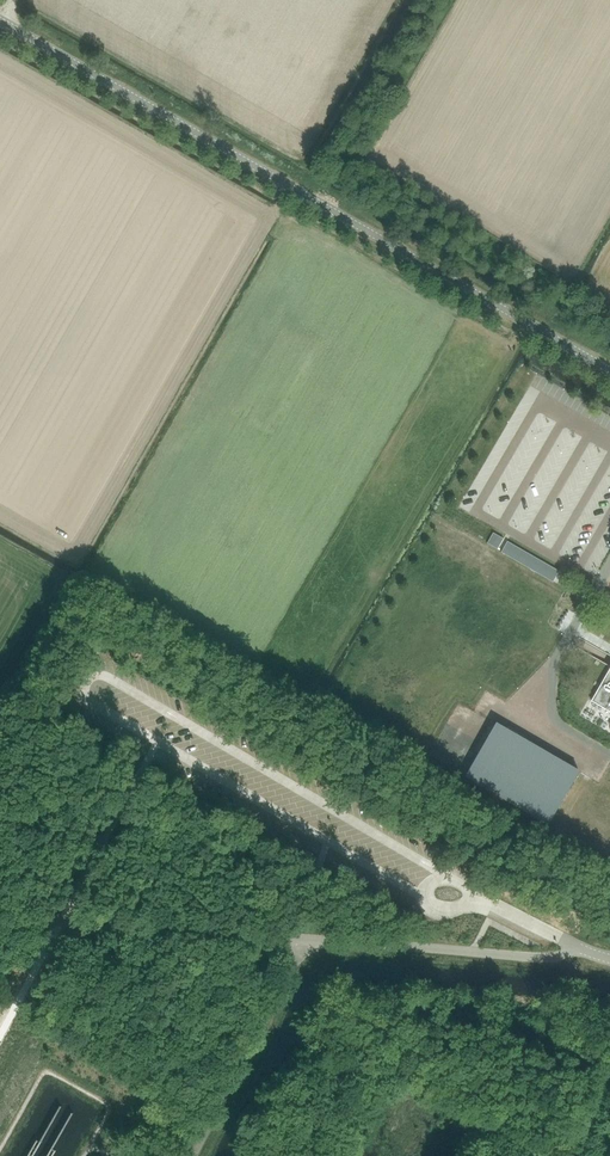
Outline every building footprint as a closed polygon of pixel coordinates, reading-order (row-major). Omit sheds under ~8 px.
[(599,431),(609,436),(609,419),(606,417),(599,431)] [(561,607),(571,611),(575,601),(565,597),(561,607)] [(591,701),(609,712),(609,668),(591,701)] [(482,719),(489,706),(484,703),(476,715),(482,719)] [(578,771),(495,724),(466,775),(548,823),(578,771)] [(60,1107),(40,1142),(37,1141),(28,1155),(52,1155),(55,1151),(52,1150),(72,1114),(60,1107)]
